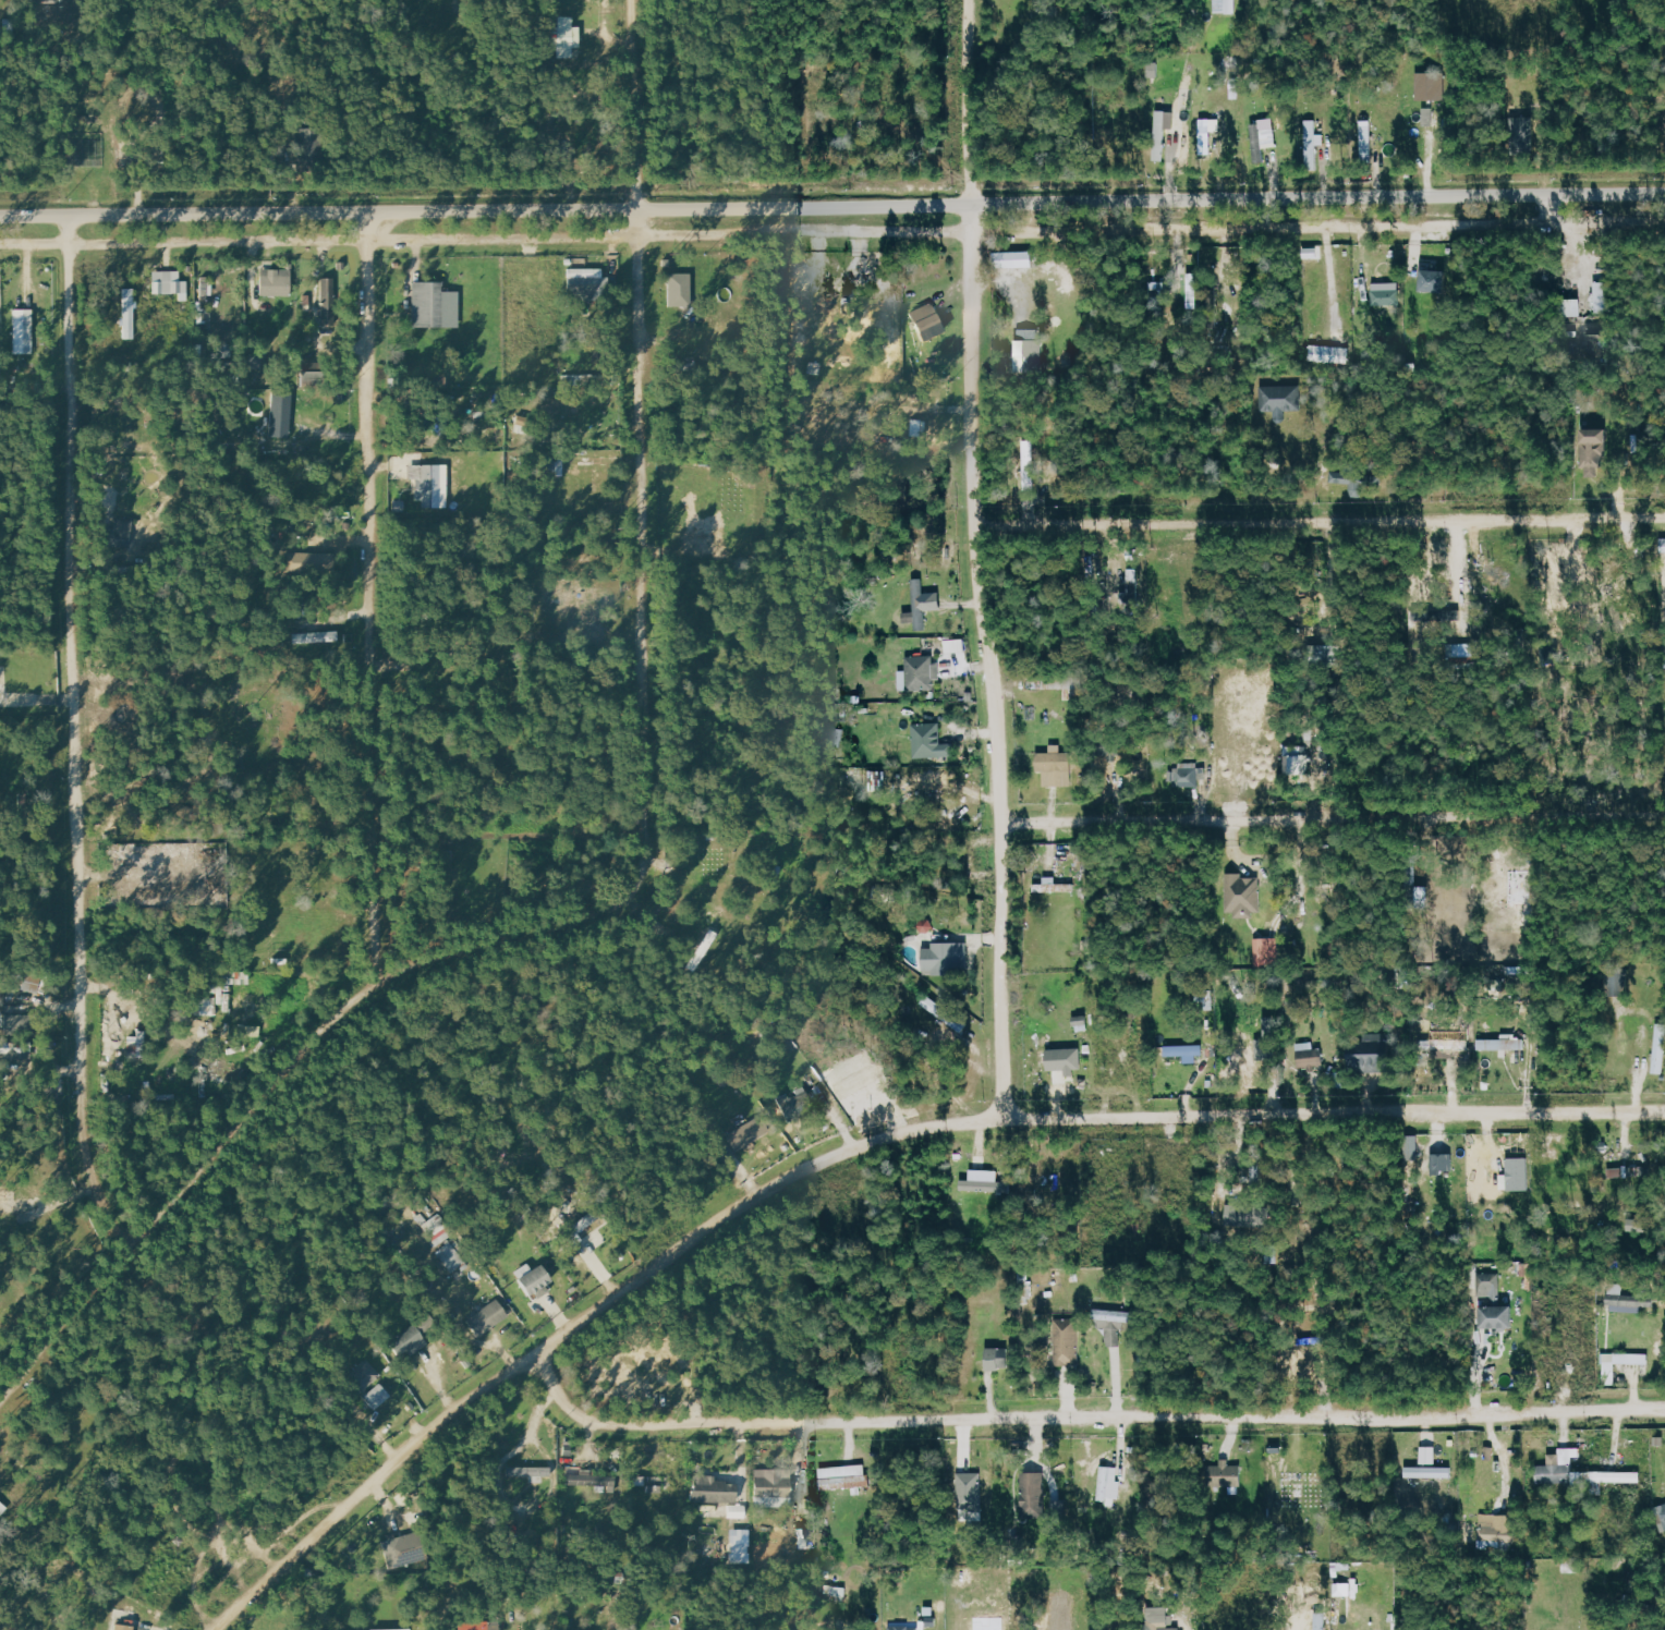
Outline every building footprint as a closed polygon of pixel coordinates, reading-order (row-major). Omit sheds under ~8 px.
[(1216,14),(1238,13),(1237,0),(1216,0),(1216,14)] [(552,27),(553,48),(560,48),(560,59),(575,58),(575,49),(582,49),(582,27),(575,27),(575,16),(561,17),(561,27),(552,27)] [(1160,62),(1150,62),(1150,77),(1159,77),(1160,62)] [(1442,73),(1417,72),(1417,99),(1442,100),(1442,73)] [(1426,126),(1441,125),(1440,100),(1425,101),(1426,126)] [(1155,160),(1165,161),(1166,110),(1157,110),(1155,160)] [(1513,117),(1515,155),(1536,155),(1534,116),(1513,117)] [(1320,164),(1319,135),(1317,135),(1317,120),(1307,120),(1307,164),(1320,164)] [(1372,120),(1362,121),(1363,159),(1373,158),(1372,120)] [(1265,148),(1278,147),(1276,128),(1262,130),(1262,123),(1251,124),(1256,163),(1266,162),(1265,148)] [(321,129),(296,130),(299,171),(323,170),(321,129)] [(1305,259),(1322,259),(1322,247),(1304,247),(1305,259)] [(1019,268),(1018,252),(995,253),(996,269),(1019,268)] [(1421,268),(1446,270),(1444,290),(1420,289),(1421,268)] [(289,269),(288,294),(262,293),(262,269),(289,269)] [(569,270),(570,296),(593,295),(593,293),(603,293),(603,286),(618,286),(617,270),(607,270),(607,269),(569,270)] [(189,302),(188,281),(181,281),(181,271),(154,272),(154,295),(180,294),(180,302),(189,302)] [(669,307),(691,307),(691,274),(669,274),(669,307)] [(332,280),(320,280),(321,326),(333,326),(332,280)] [(440,281),(439,326),(412,326),(412,281),(440,281)] [(1609,313),(1610,283),(1596,282),(1595,313),(1609,313)] [(1401,283),(1374,283),(1374,305),(1401,305),(1401,283)] [(135,289),(125,289),(124,340),(135,340),(135,289)] [(912,311),(919,334),(942,326),(934,304),(912,311)] [(34,310),(15,310),(15,354),(33,354),(34,310)] [(1043,337),(1043,372),(1022,372),(1022,356),(1016,356),(1016,337),(1043,337)] [(217,344),(231,342),(232,351),(230,352),(230,356),(219,357),(217,344)] [(194,344),(200,344),(199,357),(204,357),(203,368),(193,368),(194,344)] [(1311,362),(1350,363),(1351,347),(1311,346),(1311,362)] [(300,362),(321,362),(323,385),(300,386),(300,362)] [(447,375),(435,375),(435,388),(447,388),(447,375)] [(1299,385),(1261,385),(1261,408),(1300,406),(1299,385)] [(280,394),(289,396),(285,438),(277,437),(280,394)] [(1580,465),(1579,428),(1605,427),(1605,454),(1601,454),(1601,466),(1596,466),(1596,475),(1585,475),(1585,465),(1580,465)] [(1033,441),(1023,441),(1025,490),(1035,489),(1033,441)] [(406,465),(438,465),(439,509),(420,509),(420,500),(414,500),(414,479),(406,479),(406,465)] [(1329,472),(1344,473),(1344,467),(1351,467),(1351,475),(1380,476),(1378,484),(1363,483),(1363,489),(1361,494),(1352,494),(1349,489),(1350,482),(1329,481),(1329,472)] [(115,530),(105,529),(103,545),(132,549),(135,521),(117,519),(115,530)] [(279,525),(295,525),(295,538),(285,538),(285,531),(279,531),(279,525)] [(282,552),(332,555),(331,573),(281,572),(282,552)] [(914,612),(904,613),(904,623),(916,623),(917,631),(927,631),(926,611),(942,610),(941,593),(924,594),(924,579),(913,580),(914,612)] [(1455,620),(1455,611),(1443,611),(1443,620),(1455,620)] [(290,634),(336,631),(337,641),(291,644),(290,634)] [(945,641),(946,654),(966,652),(965,638),(945,641)] [(907,688),(906,656),(934,655),(934,660),(939,660),(939,677),(932,677),(932,686),(907,688)] [(1064,689),(1064,700),(1079,700),(1080,677),(1054,676),(1053,688),(1064,689)] [(911,723),(939,722),(940,755),(912,756),(911,723)] [(1127,735),(1127,753),(1093,753),(1093,735),(1127,735)] [(1332,768),(1328,750),(1314,753),(1318,772),(1332,768)] [(1035,770),(1035,752),(1070,751),(1071,770),(1035,770)] [(1289,775),(1308,775),(1308,755),(1289,755),(1289,775)] [(1175,787),(1199,786),(1198,764),(1174,764),(1175,787)] [(1227,874),(1227,913),(1236,912),(1236,916),(1262,916),(1261,878),(1243,878),(1243,874),(1227,874)] [(1057,884),(1057,877),(1044,877),(1044,884),(1035,884),(1035,893),(1074,892),(1074,884),(1057,884)] [(1280,966),(1279,938),(1255,939),(1256,967),(1280,966)] [(965,941),(965,968),(956,968),(956,973),(923,973),(923,947),(933,947),(933,941),(965,941)] [(1627,995),(1627,973),(1606,973),(1606,995),(1627,995)] [(968,1024),(928,994),(922,1003),(962,1032),(968,1024)] [(3,1034),(26,1033),(25,1014),(3,1015),(3,1034)] [(1655,1023),(1654,1073),(1664,1073),(1664,1053),(1664,1023),(1655,1023)] [(127,1058),(144,1059),(145,1035),(127,1034),(127,1058)] [(1502,1039),(1478,1039),(1478,1049),(1525,1050),(1525,1035),(1502,1035),(1502,1039)] [(1469,1039),(1419,1040),(1419,1050),(1440,1049),(1440,1058),(1456,1057),(1456,1050),(1470,1050),(1469,1039)] [(1350,1041),(1351,1072),(1391,1071),(1391,1040),(1350,1041)] [(1299,1069),(1317,1068),(1317,1065),(1324,1065),(1324,1048),(1315,1048),(1314,1042),(1299,1042),(1299,1069)] [(32,1052),(31,1043),(0,1044),(0,1053),(32,1052)] [(1198,1063),(1198,1055),(1205,1055),(1204,1044),(1166,1046),(1166,1056),(1186,1056),(1186,1063),(1198,1063)] [(1066,1076),(1075,1076),(1075,1069),(1083,1069),(1082,1048),(1048,1049),(1048,1070),(1066,1069),(1066,1076)] [(808,1093),(793,1097),(792,1094),(779,1097),(785,1120),(813,1114),(808,1093)] [(770,1135),(763,1118),(727,1133),(734,1150),(770,1135)] [(1406,1135),(1406,1155),(1419,1154),(1418,1135),(1406,1135)] [(1452,1153),(1432,1153),(1432,1173),(1452,1172),(1452,1153)] [(1509,1191),(1531,1190),(1530,1157),(1508,1158),(1509,1191)] [(962,1180),(962,1190),(1001,1191),(1001,1170),(971,1169),(971,1180),(962,1180)] [(1268,1227),(1268,1208),(1246,1207),(1246,1216),(1225,1215),(1225,1224),(1234,1225),(1235,1217),(1239,1217),(1239,1223),(1250,1223),(1250,1226),(1268,1227)] [(614,1277),(596,1250),(605,1244),(591,1225),(600,1219),(595,1211),(566,1231),(603,1285),(614,1277)] [(1649,1221),(1630,1218),(1628,1230),(1648,1232),(1649,1221)] [(465,1265),(453,1242),(438,1250),(449,1273),(465,1265)] [(518,1275),(533,1302),(556,1290),(541,1263),(518,1275)] [(1501,1297),(1501,1274),(1478,1274),(1478,1297),(1501,1297)] [(1648,1312),(1649,1295),(1624,1294),(1624,1284),(1610,1283),(1609,1311),(1648,1312)] [(468,1320),(480,1338),(510,1317),(498,1299),(468,1320)] [(1483,1328),(1515,1328),(1515,1305),(1482,1306),(1483,1328)] [(1123,1329),(1137,1330),(1137,1312),(1096,1310),(1095,1329),(1107,1330),(1107,1345),(1122,1346),(1123,1329)] [(1055,1319),(1056,1365),(1079,1365),(1079,1319),(1055,1319)] [(428,1342),(415,1324),(391,1341),(405,1359),(428,1342)] [(988,1370),(1009,1369),(1009,1347),(988,1347),(988,1370)] [(1650,1364),(1650,1353),(1603,1353),(1604,1384),(1617,1384),(1616,1364),(1650,1364)] [(383,1376),(369,1359),(347,1377),(361,1394),(383,1376)] [(392,1396),(381,1384),(365,1398),(377,1411),(392,1396)] [(1437,1447),(1421,1446),(1421,1464),(1436,1464),(1437,1447)] [(1642,1471),(1573,1471),(1573,1457),(1581,1457),(1581,1447),(1560,1448),(1560,1454),(1550,1454),(1550,1465),(1538,1465),(1538,1484),(1587,1484),(1588,1494),(1603,1494),(1603,1482),(1642,1482),(1642,1471)] [(1242,1486),(1242,1465),(1229,1465),(1230,1459),(1221,1459),(1221,1465),(1210,1465),(1209,1486),(1242,1486)] [(867,1487),(867,1465),(821,1466),(822,1489),(867,1487)] [(1119,1507),(1121,1467),(1101,1466),(1100,1501),(1108,1501),(1107,1506),(1119,1507)] [(1407,1477),(1452,1478),(1452,1467),(1407,1466),(1407,1477)] [(552,1468),(508,1467),(508,1476),(530,1477),(530,1483),(543,1484),(543,1477),(552,1477),(552,1468)] [(793,1507),(792,1469),(756,1470),(756,1508),(793,1507)] [(617,1474),(567,1472),(566,1485),(596,1487),(596,1491),(616,1491),(617,1474)] [(982,1472),(958,1473),(958,1510),(982,1510),(982,1472)] [(1049,1472),(1022,1472),(1023,1518),(1050,1518),(1049,1472)] [(738,1483),(717,1483),(717,1476),(694,1475),(693,1502),(738,1503),(738,1483)] [(1656,1521),(1664,1522),(1664,1508),(1656,1507),(1656,1521)] [(1496,1527),(1496,1520),(1481,1520),(1480,1547),(1514,1548),(1514,1528),(1496,1527)] [(391,1569),(422,1560),(414,1533),(383,1542),(391,1569)] [(731,1564),(751,1564),(751,1543),(731,1543),(731,1564)] [(126,1613),(124,1629),(134,1629),(136,1614),(126,1613)] [(1149,1629),(1181,1629),(1181,1628),(1169,1628),(1169,1616),(1149,1617),(1149,1629)]
